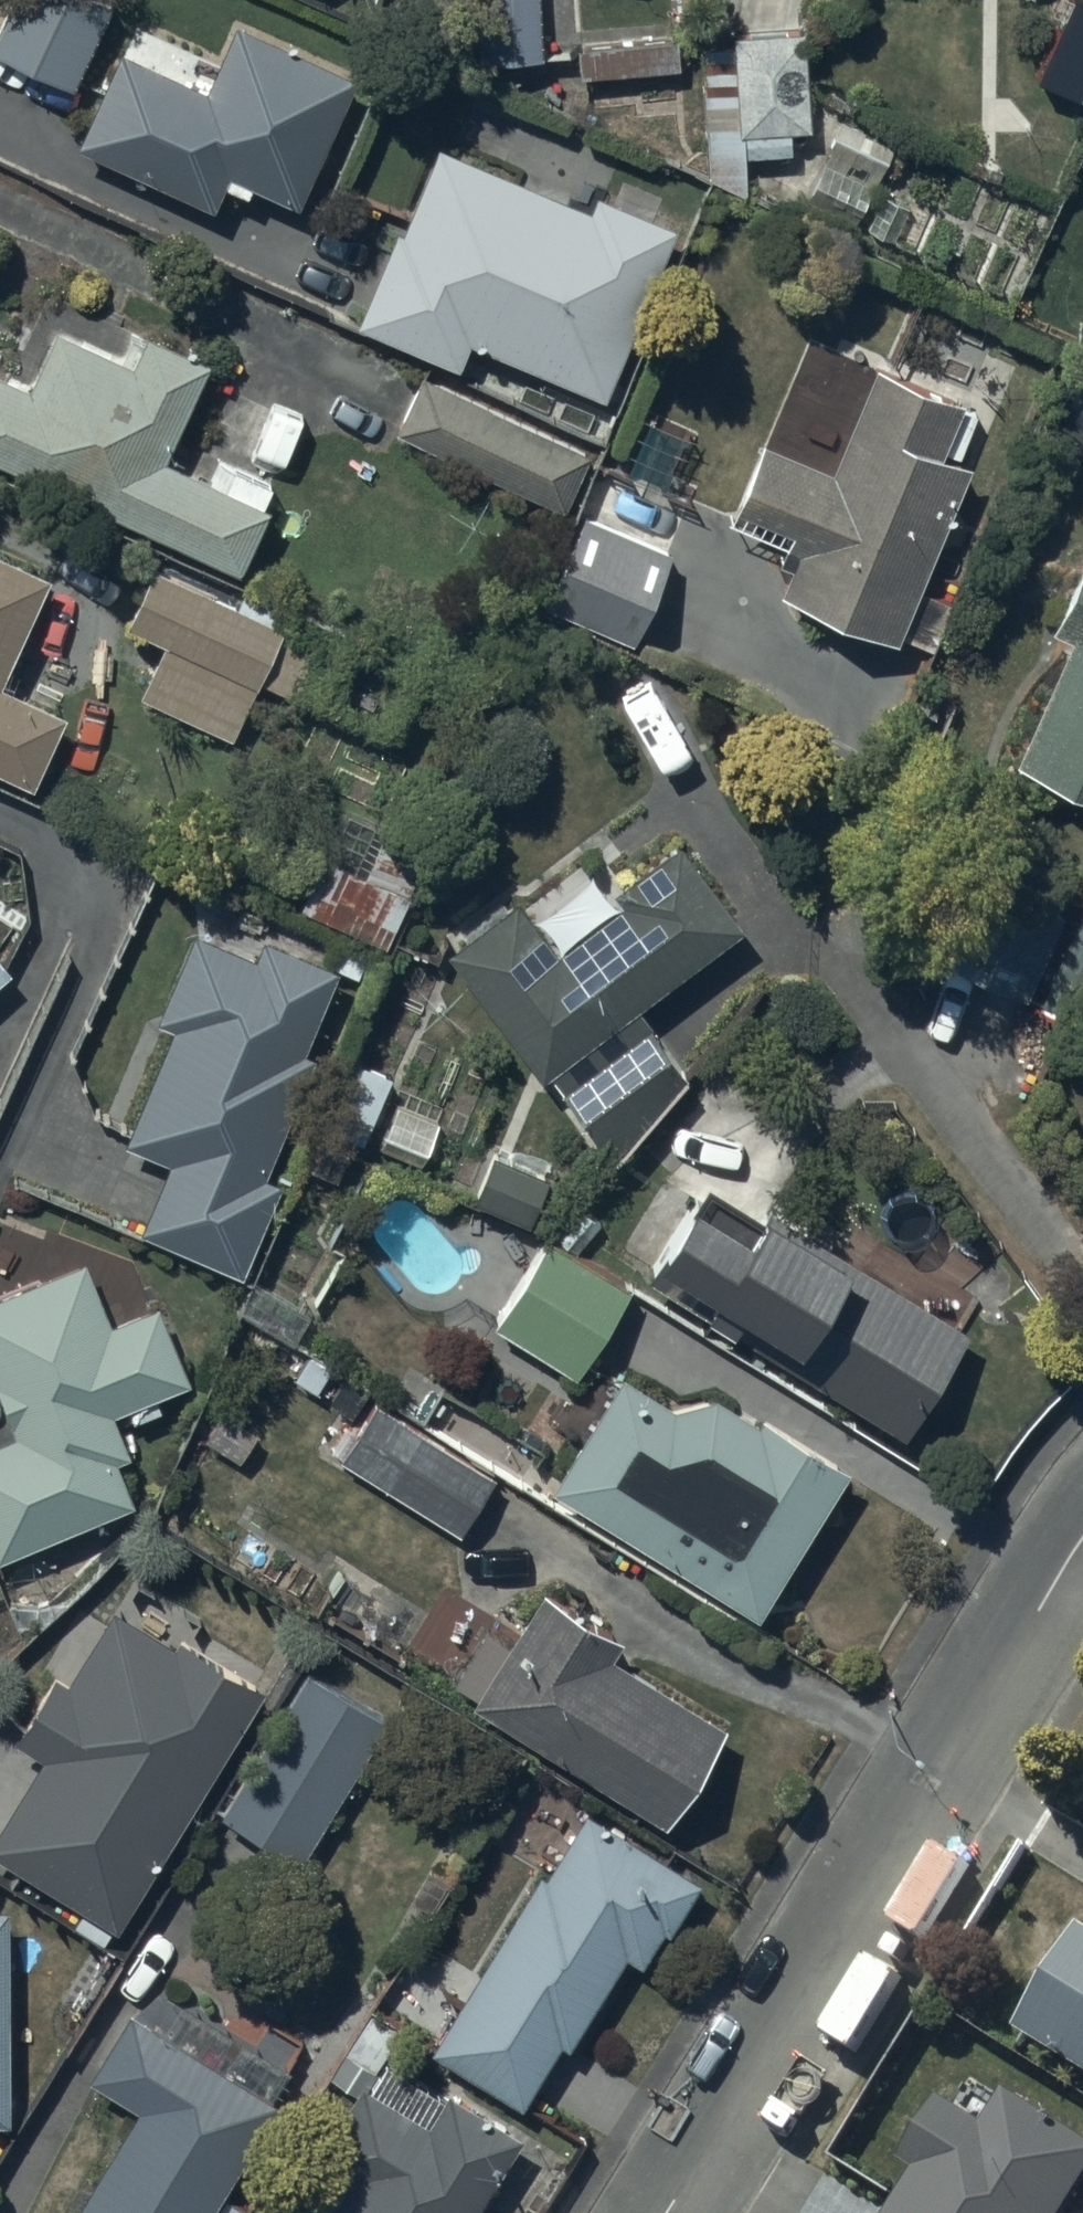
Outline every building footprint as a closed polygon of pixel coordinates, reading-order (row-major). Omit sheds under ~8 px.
[(0,18),(0,45),(76,81),(113,0),(8,0),(0,18)] [(540,0),(480,0),(482,54),(542,52),(540,0)] [(124,37),(79,136),(218,197),(226,178),(247,187),(253,175),(299,196),(357,68),(237,14),(215,62),(143,30),(137,43),(124,37)] [(806,23),(735,24),(735,39),(702,39),(703,169),(746,169),(745,149),(792,148),(792,124),(807,124),(806,23)] [(578,35),(580,71),(678,65),(676,29),(578,35)] [(897,134),(846,111),(807,196),(859,219),(897,134)] [(397,218),(354,316),(463,362),(475,334),(605,390),(679,221),(654,211),(659,199),(630,186),(624,199),(598,187),(591,204),(439,139),(403,221),(397,218)] [(239,563),(269,498),(264,495),(273,476),(226,454),(217,473),(168,450),(212,355),(149,326),(145,334),(131,328),(120,350),(58,321),(32,379),(0,364),(0,452),(239,563)] [(966,394),(878,356),(873,369),(815,345),(777,435),(765,430),(730,512),(788,537),(781,553),(793,559),(782,582),(899,632),(974,457),(945,444),(966,394)] [(423,368),(396,425),(565,504),(592,447),(423,368)] [(580,512),(544,600),(633,637),(669,548),(580,512)] [(33,777),(67,705),(3,675),(53,568),(0,543),(0,762),(33,777)] [(1053,621),(1074,630),(1019,752),(1082,780),(1082,555),(1053,621)] [(285,618),(157,557),(127,619),(167,638),(143,689),(233,733),(262,673),(309,695),(330,651),(280,627),(285,618)] [(520,890),(449,943),(541,1071),(547,1067),(614,1153),(636,1129),(649,1141),(673,1115),(661,1098),(689,1063),(643,998),(745,920),(681,831),(608,884),(588,856),(527,900),(520,890)] [(413,885),(327,848),(304,902),(389,939),(413,885)] [(1069,1008),(1082,980),(1082,910),(1082,911),(964,852),(920,940),(1039,999),(1041,995),(1069,1008)] [(257,951),(192,925),(156,1014),(172,1021),(125,1136),(171,1154),(142,1226),(242,1266),(281,1171),(289,1174),(315,1109),(296,1102),(317,1049),(305,1044),(340,959),(266,929),(257,951)] [(11,964),(0,950),(0,973),(11,964)] [(348,1050),(304,1157),(342,1173),(359,1134),(365,1136),(393,1068),(348,1050)] [(400,1093),(380,1141),(422,1159),(442,1112),(400,1093)] [(550,1169),(492,1147),(474,1193),(531,1216),(550,1169)] [(664,1172),(619,1243),(650,1262),(647,1266),(907,1430),(974,1324),(962,1317),(973,1299),(857,1226),(845,1244),(768,1195),(753,1219),(699,1185),(695,1191),(664,1172)] [(546,1232),(492,1318),(576,1370),(630,1284),(546,1232)] [(0,1291),(0,1381),(19,1427),(0,1435),(0,1553),(136,1497),(119,1455),(133,1449),(115,1406),(127,1401),(134,1417),(165,1404),(158,1387),(191,1374),(159,1297),(135,1306),(120,1269),(95,1280),(85,1256),(0,1291)] [(311,1310),(254,1277),(238,1305),(248,1311),(233,1336),(289,1369),(306,1339),(297,1334),(311,1310)] [(626,1365),(556,1476),(758,1602),(849,1458),(764,1404),(758,1414),(716,1388),(676,1396),(626,1365)] [(354,1411),(332,1445),(459,1527),(496,1472),(376,1394),(379,1390),(348,1369),(331,1395),(354,1411)] [(0,1819),(0,1848),(117,1920),(268,1680),(192,1633),(202,1618),(140,1580),(124,1605),(118,1601),(103,1624),(81,1611),(33,1686),(40,1691),(14,1732),(43,1750),(0,1819)] [(548,1582),(475,1697),(666,1816),(728,1717),(614,1646),(624,1630),(548,1582)] [(307,1666),(220,1807),(301,1857),(388,1715),(307,1666)] [(541,1868),(432,2042),(523,2098),(562,2035),(569,2040),(628,1946),(644,1955),(665,1921),(670,1924),(700,1876),(587,1805),(546,1871),(541,1868)] [(11,2115),(11,1897),(0,1897),(0,2115),(11,2115)] [(1022,2030),(1082,2067),(1082,1933),(1022,2030)] [(89,2069),(139,2099),(71,2212),(234,2212),(300,2103),(266,2083),(282,2056),(157,1981),(142,2007),(130,2000),(89,2069)] [(386,2054),(371,2078),(362,2072),(315,2150),(346,2169),(320,2212),(471,2212),(525,2124),(449,2079),(443,2089),(386,2054)] [(894,2212),(1069,2212),(1082,2190),(1082,2136),(1012,2092),(991,2125),(947,2098),(910,2159),(923,2167),(894,2212)]
